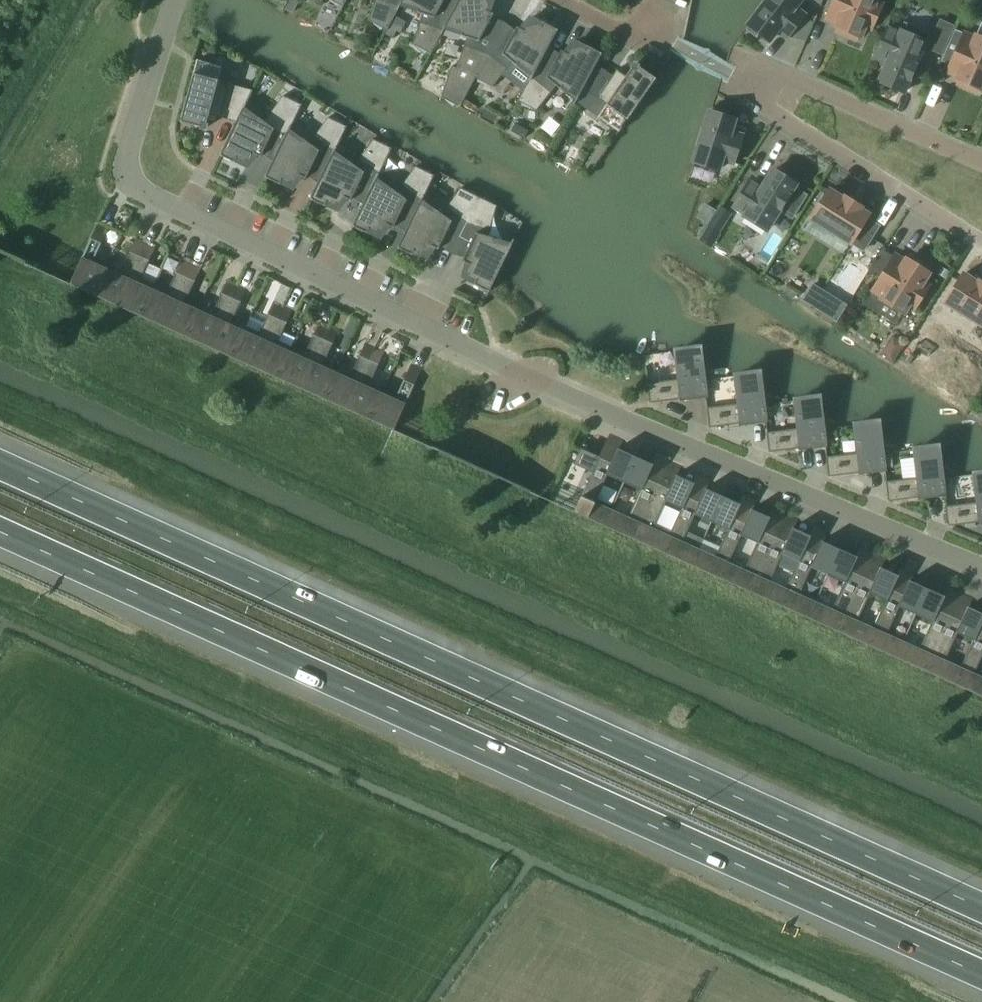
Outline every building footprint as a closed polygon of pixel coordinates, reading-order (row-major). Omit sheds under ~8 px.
[(369,20),(388,30),(401,5),(400,5),(383,0),(376,0),(369,20)] [(401,5),(418,11),(418,12),(436,18),(445,0),(403,0),(400,5),(401,5)] [(445,29),(462,34),(462,36),(479,41),(494,14),(488,11),(492,0),(459,0),(444,28),(445,29)] [(746,29),(758,39),(761,35),(769,41),(778,30),(788,38),(805,15),(796,7),(801,0),(764,0),(757,9),(759,11),(746,29)] [(826,7),(831,9),(827,18),(838,23),(837,27),(846,31),(844,34),(856,40),(858,36),(861,37),(865,26),(872,29),(882,5),(876,2),(877,0),(829,0),(826,7)] [(967,5),(976,9),(979,3),(978,0),(969,0),(967,5)] [(518,27),(503,54),(517,65),(518,64),(532,75),(533,76),(559,30),(544,22),(542,26),(532,20),(524,30),(518,27)] [(422,22),(421,21),(413,44),(432,54),(445,29),(444,28),(444,29),(422,22)] [(888,28),(877,54),(890,60),(880,82),(884,84),(883,84),(900,92),(901,91),(904,92),(910,79),(916,66),(916,65),(930,34),(906,23),(901,34),(888,28)] [(964,34),(964,35),(955,32),(948,47),(957,51),(948,71),(959,76),(958,79),(967,83),(965,87),(978,92),(979,88),(981,90),(981,89),(981,37),(977,35),(975,39),(964,34)] [(547,78),(561,89),(562,88),(576,99),(574,104),(575,104),(576,102),(595,67),(603,53),(588,45),(586,49),(576,44),(569,54),(562,50),(547,78)] [(476,78),(488,52),(466,46),(465,45),(457,68),(452,66),(442,97),(460,107),(476,78)] [(507,68),(488,52),(476,78),(493,87),(508,68),(507,68)] [(222,115),(238,120),(239,120),(244,108),(245,109),(254,90),(252,90),(252,92),(230,86),(230,84),(219,81),(223,66),(198,59),(181,122),(206,128),(210,114),(221,117),(222,115)] [(595,67),(576,102),(620,132),(656,78),(635,64),(627,76),(617,69),(614,75),(595,67)] [(533,77),(533,76),(532,75),(519,101),(537,111),(552,92),(551,91),(533,77)] [(238,120),(221,155),(236,163),(238,159),(248,164),(258,151),(263,153),(275,130),(286,135),(287,136),(289,130),(290,130),(303,105),(284,95),(265,121),(261,118),(260,119),(245,109),(244,108),(239,120),(238,120)] [(699,146),(694,162),(719,170),(722,159),(734,163),(743,136),(731,132),(736,119),(726,115),(727,111),(712,106),(705,127),(702,126),(696,145),(699,146)] [(334,150),(334,151),(335,152),(348,126),(329,117),(315,137),(316,137),(334,150)] [(512,131),(524,138),(529,130),(516,123),(512,131)] [(287,136),(286,135),(266,177),(281,184),(283,180),(293,186),(303,172),(309,175),(320,151),(305,140),(305,141),(290,130),(289,130),(287,136)] [(361,159),(380,172),(376,178),(377,179),(393,148),(374,139),(360,158),(361,159)] [(311,199),(326,206),(328,202),(338,207),(348,194),(353,197),(365,172),(351,161),(350,162),(335,152),(334,151),(311,199)] [(403,186),(422,199),(421,200),(422,201),(435,175),(416,166),(402,185),(403,186)] [(745,217),(767,231),(781,208),(792,214),(799,202),(789,195),(796,183),(774,169),(760,192),(747,183),(734,205),(747,213),(745,217)] [(353,226),(368,233),(370,229),(381,234),(390,221),(396,224),(408,199),(393,189),(392,190),(377,179),(376,178),(353,226)] [(289,188),(281,205),(299,213),(305,202),(298,199),(300,194),(289,188)] [(479,197),(461,188),(447,207),(448,208),(449,208),(467,221),(479,197)] [(829,190),(812,218),(864,250),(879,225),(867,218),(869,215),(859,209),(861,206),(846,197),(844,200),(829,190)] [(479,197),(467,221),(468,222),(490,228),(491,228),(498,205),(479,197)] [(398,248),(413,255),(415,251),(426,256),(435,243),(441,246),(453,221),(438,210),(437,211),(422,201),(421,200),(398,248)] [(696,217),(708,224),(716,210),(705,203),(696,217)] [(722,207),(710,225),(720,231),(731,213),(722,207)] [(95,295),(109,264),(95,258),(109,227),(99,222),(71,284),(95,295)] [(477,281),(475,285),(490,292),(498,274),(513,245),(511,244),(494,239),(495,238),(477,232),(465,257),(471,260),(466,276),(477,281)] [(109,264),(95,295),(117,305),(146,243),(136,239),(122,270),(109,264)] [(146,243),(117,305),(140,316),(155,285),(141,278),(155,248),(146,243)] [(895,255),(874,290),(884,296),(882,299),(904,313),(909,305),(915,308),(929,286),(923,282),(929,272),(927,271),(929,268),(918,260),(916,264),(907,258),(905,262),(895,255)] [(155,285),(140,316),(163,326),(191,264),(182,260),(168,291),(155,285)] [(191,264),(163,326),(186,337),(201,305),(187,299),(201,269),(191,264)] [(946,301),(981,324),(981,282),(980,281),(978,284),(963,274),(946,301)] [(201,305),(186,337),(209,347),(237,285),(228,281),(214,311),(201,305)] [(801,300),(837,322),(847,305),(812,283),(801,300)] [(237,285),(209,347),(232,357),(247,326),(233,320),(247,289),(237,285)] [(247,326),(232,357),(255,368),(283,306),(274,302),(260,332),(247,326)] [(283,306),(255,368),(278,378),(292,347),(279,341),(293,310),(283,306)] [(292,347),(278,378),(301,389),(329,327),(320,322),(306,353),(292,347)] [(329,327),(301,389),(324,399),(338,368),(325,362),(339,331),(329,327)] [(909,356),(929,366),(943,338),(923,329),(909,356)] [(890,335),(882,356),(895,361),(903,340),(890,335)] [(338,368),(324,399),(347,409),(375,347),(366,343),(352,374),(338,368)] [(375,347),(347,409),(370,420),(384,388),(371,382),(385,352),(375,347)] [(701,348),(676,351),(679,379),(648,383),(650,403),(707,395),(701,348)] [(384,388),(370,420),(394,431),(422,369),(412,364),(398,395),(384,388)] [(761,372),(735,376),(739,403),(707,407),(710,427),(767,420),(761,372)] [(820,397),(795,400),(798,428),(767,432),(769,452),(827,445),(820,397)] [(880,422),(854,425),(858,453),(826,457),(829,477),(886,469),(880,422)] [(575,512),(605,525),(636,456),(619,449),(623,440),(610,434),(602,452),(583,443),(574,464),(593,472),(575,512)] [(940,446),(914,450),(917,477),(886,481),(889,501),(946,494),(940,446)] [(636,456),(605,525),(634,539),(669,460),(656,455),(652,464),(636,456)] [(669,460),(634,539),(663,552),(694,482),(678,475),(682,466),(669,460)] [(974,474),(977,502),(946,506),(948,526),(981,522),(981,473),(974,474)] [(698,474),(694,482),(663,552),(692,565),(723,496),(707,488),(711,479),(698,474)] [(723,496),(692,565),(721,578),(753,509),(757,500),(744,494),(740,503),(723,496)] [(753,509),(721,578),(750,591),(786,513),(773,508),(769,516),(753,509)] [(786,513),(750,591),(779,605),(811,535),(794,528),(798,519),(786,513)] [(815,526),(811,535),(779,605),(809,618),(840,548),(824,541),(828,532),(815,526)] [(840,548),(809,618),(838,631),(873,553),(860,547),(856,556),(840,548)] [(873,553),(838,631),(867,644),(898,575),(882,567),(886,559),(873,553)] [(902,566),(898,575),(867,644),(896,657),(928,588),(911,581),(915,572),(902,566)] [(928,588),(896,657),(925,671),(961,592),(948,587),(944,596),(928,588)] [(925,671),(954,684),(981,623),(981,613),(969,607),(973,598),(961,592),(925,671)] [(954,684),(981,696),(981,623),(954,684)]
